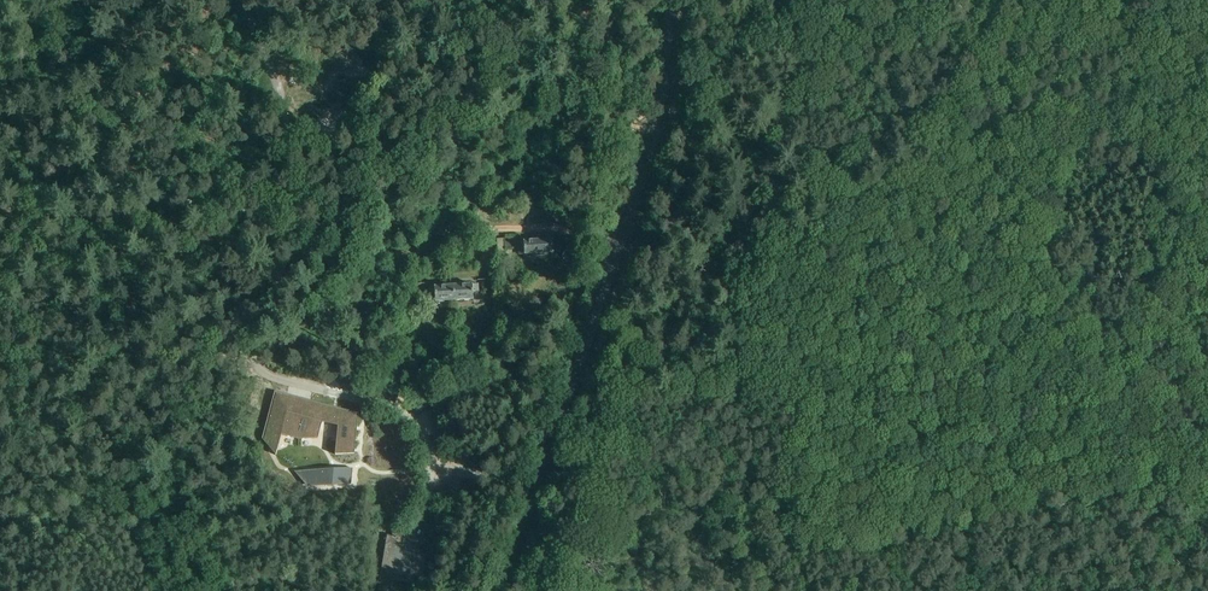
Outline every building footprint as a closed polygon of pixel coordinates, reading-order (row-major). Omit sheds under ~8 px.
[(525,198),(517,198),(517,208),(526,208),(525,198)] [(496,240),(497,259),(505,258),(504,250),(512,249),(511,238),(496,240)] [(554,253),(553,239),(524,240),(524,241),(518,241),(519,255),(525,254),(554,253)] [(411,296),(425,295),(424,283),(411,284),(411,296)] [(457,285),(458,300),(474,299),(473,291),(480,291),(479,284),(457,285)] [(457,285),(435,287),(436,302),(458,300),(457,285)] [(310,400),(309,402),(286,396),(287,394),(275,391),(262,439),(268,445),(275,444),(276,443),(279,444),(281,435),(299,439),(318,438),(322,422),(338,426),(335,455),(354,453),(354,454),(358,413),(310,400)] [(416,404),(411,409),(418,417),(424,412),(416,404)] [(352,478),(353,468),(307,470),(308,484),(327,483),(328,485),(347,484),(348,477),(352,478)] [(418,558),(419,555),(433,557),(438,528),(423,526),(420,547),(401,544),(402,537),(387,535),(378,590),(382,590),(393,590),(395,581),(414,584),(418,558)]
